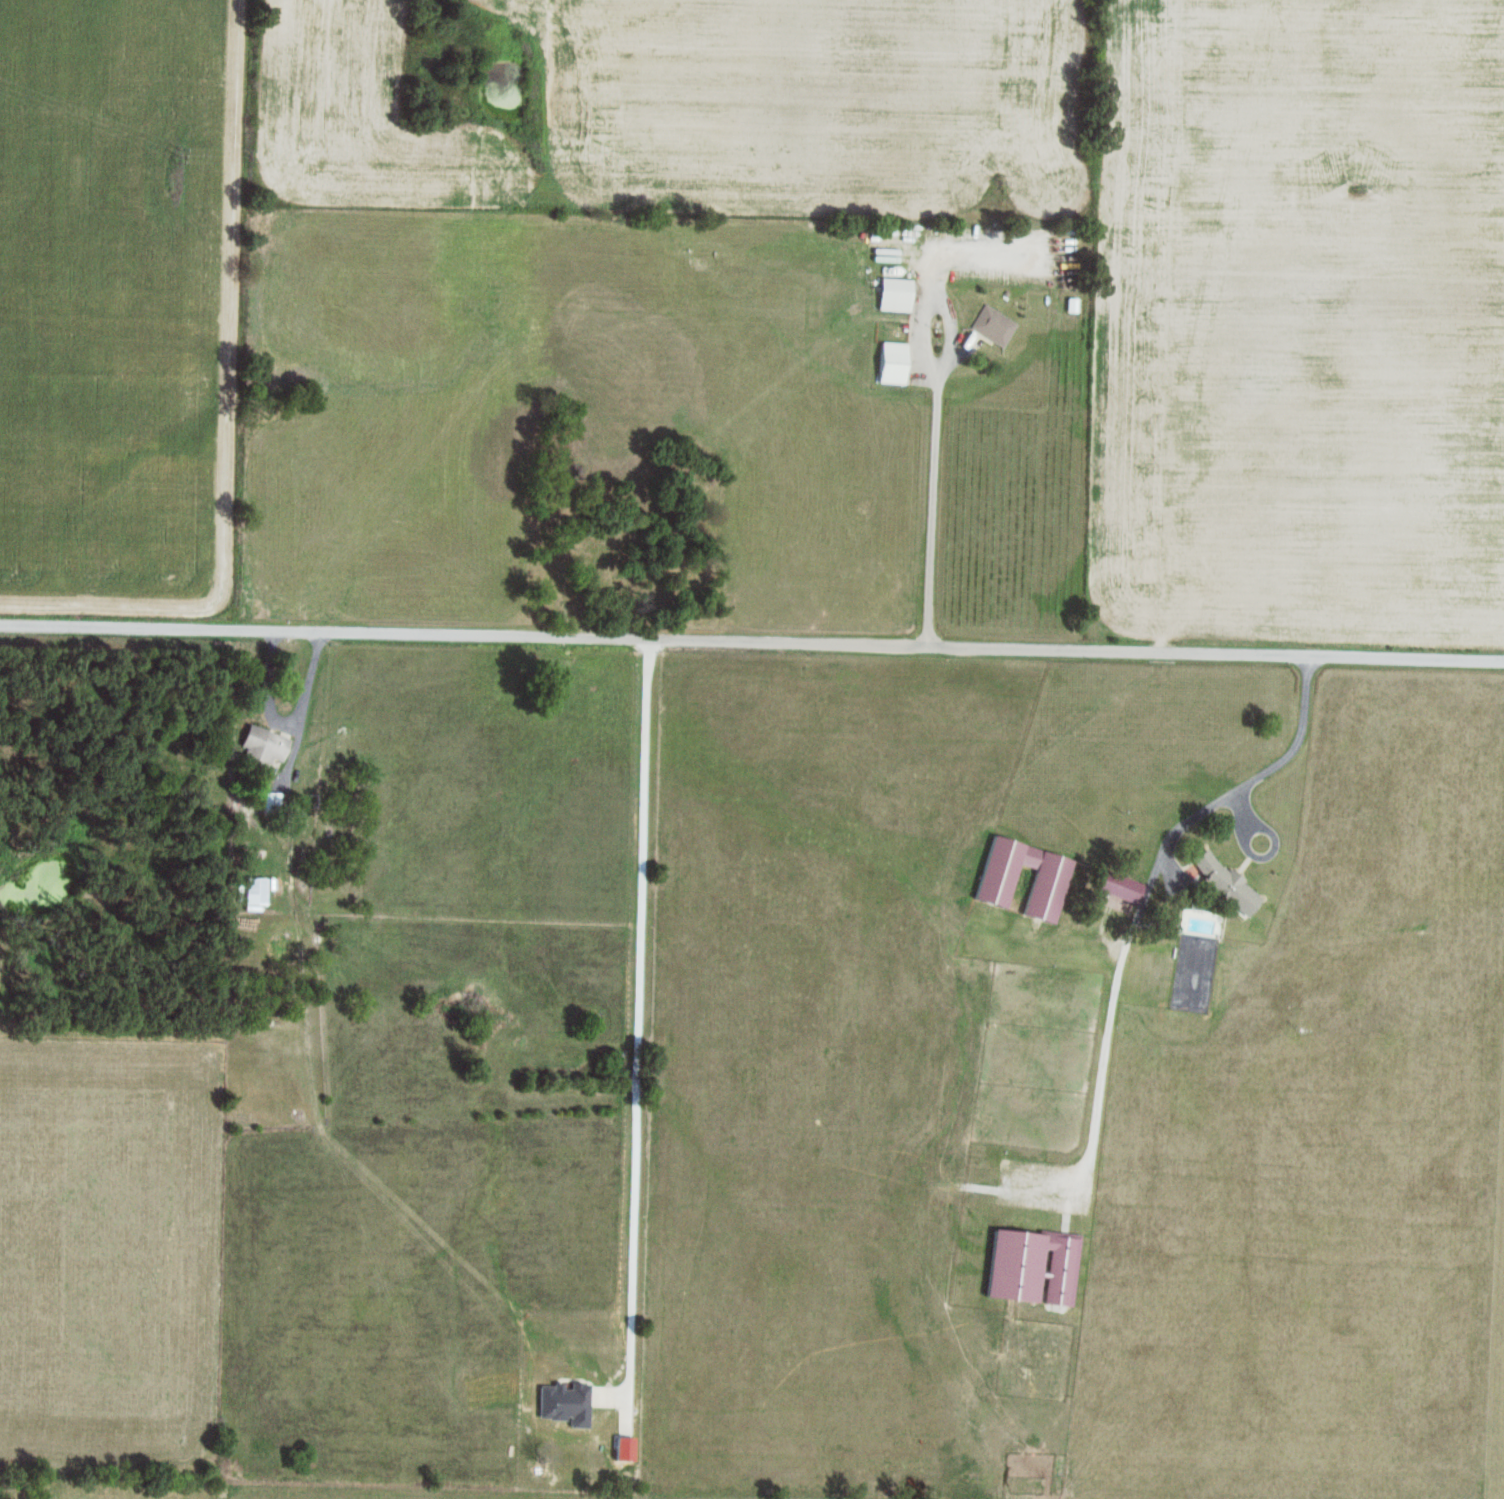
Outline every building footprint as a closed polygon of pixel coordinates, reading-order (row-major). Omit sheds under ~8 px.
[(908,311),(909,279),(877,279),(877,311),(908,311)] [(968,327),(1000,347),(1015,324),(982,304),(968,327)] [(902,384),(904,343),(878,342),(877,383),(902,384)] [(239,764),(265,773),(270,759),(280,763),(288,739),(246,725),(239,746),(244,748),(239,764)] [(278,793),(262,793),(261,810),(277,811),(278,793)] [(1002,909),(1015,864),(1033,869),(1020,916),(1053,925),(1071,859),(989,837),(971,900),(1002,909)] [(1245,917),(1260,896),(1225,871),(1226,870),(1199,850),(1183,872),(1190,878),(1190,877),(1245,917)] [(1003,909),(1019,914),(1028,880),(1015,876),(1017,868),(1025,870),(1026,868),(1016,865),(1003,909)] [(1140,885),(1102,870),(1095,891),(1132,905),(1140,885)] [(264,879),(243,879),(243,905),(263,906),(264,879)] [(1078,1237),(990,1229),(983,1299),(1035,1304),(1037,1278),(1044,1279),(1041,1305),(1071,1308),(1078,1237)]
